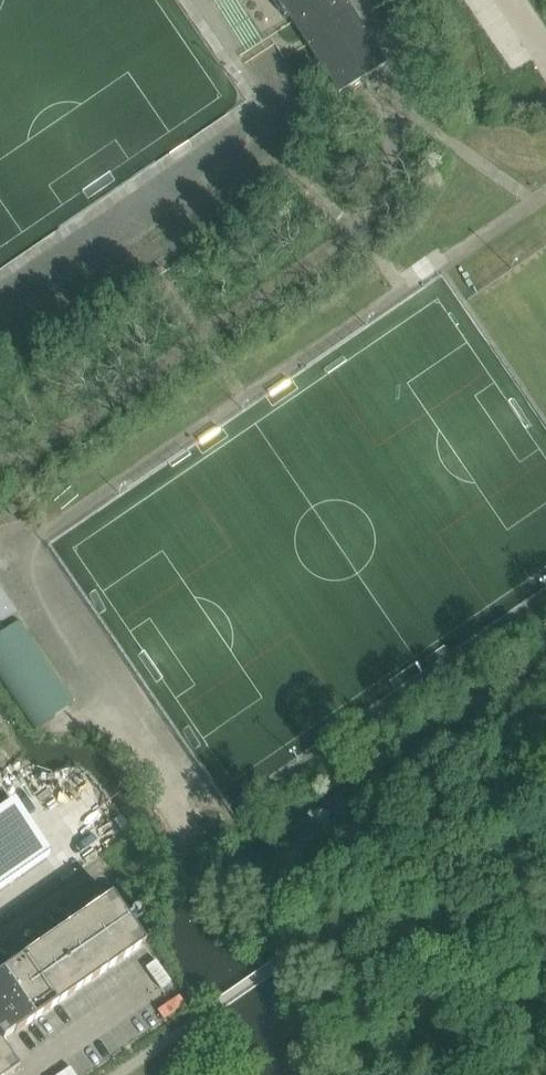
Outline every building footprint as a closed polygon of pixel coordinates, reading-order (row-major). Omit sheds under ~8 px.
[(284,17),(287,14),(338,95),(385,65),(344,0),(274,0),(284,17)] [(0,588),(0,681),(34,731),(74,703),(19,622),(5,631),(0,624),(17,613),(0,588)] [(9,881),(13,879),(45,856),(46,856),(0,789),(0,887),(9,881)] [(144,944),(111,895),(0,972),(0,1074),(6,1074),(19,1066),(2,1041),(14,1033),(15,1034),(144,944)]
